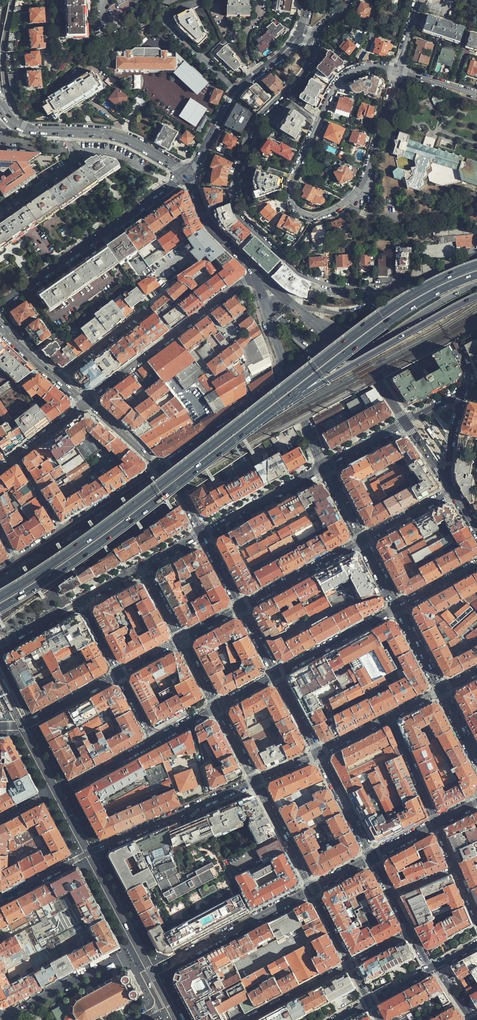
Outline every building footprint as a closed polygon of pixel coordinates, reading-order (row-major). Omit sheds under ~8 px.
[(85,14),(85,9),(86,9),(86,6),(85,6),(85,0),(66,0),(66,1),(68,3),(68,6),(68,10),(67,10),(67,14),(68,15),(68,22),(67,22),(67,32),(67,38),(74,37),(87,36),(87,25),(85,25),(85,14)] [(249,0),(229,0),(229,14),(234,14),(234,15),(244,15),(244,14),(245,14),(249,14),(249,0)] [(292,0),(278,0),(276,10),(290,13),(292,0)] [(355,0),(353,4),(359,6),(356,14),(369,19),(372,13),(370,12),(372,6),(361,2),(355,0)] [(16,1),(14,11),(23,11),(24,1),(16,1)] [(45,22),(44,9),(30,10),(32,24),(45,22)] [(199,22),(193,10),(175,18),(179,27),(190,37),(198,45),(206,36),(199,22)] [(459,42),(463,28),(459,26),(459,27),(450,24),(451,24),(442,21),(441,22),(432,19),(432,18),(424,15),(421,23),(425,24),(423,31),(444,38),(459,42)] [(274,38),(275,38),(281,33),(280,32),(284,29),(280,25),(276,21),(275,21),(275,20),(272,23),(267,28),(274,38)] [(267,28),(265,26),(262,29),(266,34),(262,38),(267,44),(274,38),(267,28)] [(46,36),(47,27),(35,29),(35,31),(31,32),(31,40),(42,39),(42,36),(46,36)] [(9,43),(16,42),(17,32),(11,33),(9,43)] [(469,37),(467,44),(466,47),(476,50),(476,36),(470,33),(469,37)] [(37,50),(45,49),(46,44),(43,44),(43,40),(46,40),(46,38),(42,39),(31,40),(32,48),(37,48),(37,50)] [(265,49),(268,46),(267,44),(262,38),(261,38),(258,41),(260,44),(257,47),(259,49),(258,49),(260,51),(261,52),(262,51),(263,52),(265,50),(265,49)] [(390,50),(391,45),(380,41),(380,40),(376,39),(374,43),(372,42),(370,52),(378,54),(379,52),(386,54),(387,50),(390,50)] [(348,55),(355,46),(347,40),(341,49),(348,55)] [(432,49),(433,45),(417,40),(415,44),(417,45),(417,46),(413,61),(421,63),(427,65),(427,63),(432,49)] [(9,43),(8,51),(15,51),(16,42),(9,43)] [(235,55),(225,46),(218,53),(217,55),(218,56),(234,71),(240,65),(239,64),(240,63),(238,60),(234,57),(235,55)] [(452,60),(454,52),(449,51),(442,49),(439,56),(438,56),(436,63),(439,64),(443,64),(445,65),(450,67),(452,61),(452,60)] [(41,61),(40,57),(39,57),(39,52),(32,53),(32,56),(26,56),(26,57),(27,66),(40,65),(40,62),(41,61)] [(175,70),(175,58),(175,53),(129,52),(118,52),(117,69),(146,70),(175,70)] [(342,71),(347,67),(340,60),(330,52),(317,67),(312,74),(315,76),(323,81),(329,85),(331,82),(335,77),(339,73),(342,71)] [(16,69),(26,69),(24,53),(15,54),(16,69)] [(181,54),(175,58),(175,70),(199,93),(206,86),(205,85),(209,80),(181,54)] [(471,61),(469,66),(466,74),(473,76),(474,74),(476,75),(476,62),(471,61)] [(42,89),(40,71),(27,73),(28,74),(25,75),(27,87),(29,87),(29,88),(37,87),(38,89),(42,89)] [(98,89),(101,87),(98,82),(100,81),(97,76),(95,77),(92,72),(84,76),(83,75),(76,80),(77,81),(73,83),(72,82),(68,85),(68,86),(56,94),(48,99),(49,100),(46,102),(48,105),(44,108),(48,115),(53,113),(54,115),(58,113),(59,115),(75,106),(87,99),(89,97),(89,96),(95,93),(99,91),(98,89)] [(11,88),(13,95),(19,94),(17,74),(8,75),(11,88)] [(268,88),(275,95),(283,88),(279,84),(281,82),(274,76),(272,77),(269,74),(266,78),(264,78),(261,82),(268,88)] [(326,89),(329,85),(323,81),(315,76),(312,74),(309,80),(301,94),(299,98),(303,101),(307,104),(308,103),(317,109),(321,100),(323,95),(326,89)] [(111,87),(116,80),(110,75),(105,81),(111,87)] [(381,90),(383,83),(383,82),(383,81),(382,80),(381,79),(371,76),(370,78),(369,78),(368,78),(367,78),(366,77),(365,77),(364,77),(363,78),(360,80),(359,79),(352,82),(353,83),(348,85),(350,88),(350,90),(352,92),(353,93),(355,93),(357,94),(359,93),(360,93),(362,92),(364,92),(363,95),(370,97),(371,95),(377,97),(380,90),(381,90)] [(130,96),(132,93),(119,82),(116,86),(130,96)] [(257,98),(263,104),(269,99),(266,95),(258,88),(255,84),(252,87),(248,90),(250,92),(257,98)] [(127,98),(115,88),(112,91),(114,93),(109,99),(117,105),(117,109),(121,109),(121,105),(122,105),(126,98),(127,98)] [(210,103),(217,105),(223,92),(215,89),(210,103)] [(257,110),(263,104),(257,98),(250,92),(248,90),(244,95),(241,98),(240,99),(242,100),(252,107),(257,110)] [(351,107),(353,102),(349,101),(349,100),(339,96),(336,107),(340,109),(340,110),(349,113),(351,107)] [(196,127),(208,108),(191,98),(179,116),(196,127)] [(292,102),(280,115),(283,118),(293,108),(296,111),(299,108),(292,102)] [(372,117),(375,109),(369,107),(369,106),(361,103),(360,107),(359,107),(358,111),(357,114),(357,116),(357,117),(358,118),(359,118),(360,118),(362,118),(362,117),(363,116),(364,117),(367,118),(369,118),(370,118),(371,118),(372,117)] [(241,108),(236,105),(230,116),(225,126),(230,128),(240,133),(245,124),(250,115),(241,108)] [(299,129),(304,119),(298,114),(294,111),(293,111),(292,111),(291,111),(288,116),(287,115),(284,120),(279,129),(295,139),(300,129),(299,129)] [(201,132),(209,117),(204,115),(196,130),(201,132)] [(331,124),(330,124),(324,137),(338,143),(344,130),(334,125),(331,124)] [(158,138),(155,143),(169,150),(172,145),(171,145),(178,133),(165,125),(160,133),(157,137),(158,138)] [(362,146),(365,135),(352,131),(349,141),(352,143),(352,144),(353,146),(354,146),(355,147),(357,146),(358,146),(359,145),(362,146)] [(460,155),(458,156),(455,155),(453,152),(451,154),(448,153),(446,150),(444,151),(440,150),(438,148),(436,149),(430,147),(407,140),(409,134),(399,131),(396,140),(394,140),(394,142),(391,154),(394,155),(395,158),(400,157),(414,161),(415,167),(410,168),(411,171),(408,172),(398,168),(398,167),(394,170),(392,169),(394,175),(393,176),(398,178),(399,179),(402,176),(404,177),(407,190),(409,188),(421,192),(420,189),(425,185),(423,179),(427,176),(426,170),(430,166),(429,162),(433,164),(448,168),(458,171),(460,181),(476,186),(476,184),(476,182),(476,162),(462,157),(460,155)] [(188,145),(194,137),(187,132),(181,140),(188,145)] [(232,150),(237,139),(227,134),(222,143),(228,146),(227,148),(232,150)] [(338,143),(324,137),(320,147),(321,147),(323,142),(335,147),(332,152),(333,153),(338,143)] [(293,151),(288,148),(280,144),(279,146),(272,142),(268,140),(261,150),(262,154),(266,154),(269,150),(280,155),(288,160),(293,154),(292,153),(293,151)] [(4,197),(57,162),(55,158),(60,154),(0,151),(0,191),(4,197)] [(216,157),(216,154),(211,152),(206,160),(212,163),(211,167),(213,168),(212,178),(211,184),(215,184),(225,185),(225,183),(226,179),(227,173),(229,167),(231,164),(216,157)] [(94,157),(85,163),(86,165),(98,182),(107,175),(120,166),(115,161),(108,158),(94,157)] [(248,195),(252,207),(258,205),(256,198),(263,196),(280,189),(279,186),(278,186),(281,178),(265,173),(267,166),(254,162),(253,164),(251,171),(250,177),(248,184),(247,186),(247,191),(248,195)] [(84,191),(98,182),(86,165),(83,167),(83,168),(81,169),(80,169),(74,173),(77,177),(76,178),(74,174),(72,176),(71,175),(63,180),(64,181),(62,182),(64,186),(63,187),(60,183),(54,187),(52,189),(52,188),(48,191),(59,208),(71,200),(84,191)] [(352,177),(348,170),(346,167),(343,169),(342,168),(341,168),(340,168),(339,169),(338,170),(338,171),(335,173),(339,183),(340,183),(341,184),(352,179),(351,177),(352,177)] [(19,197),(23,203),(45,188),(41,181),(19,196),(19,197)] [(323,196),(322,195),(323,191),(317,189),(316,190),(306,184),(302,192),(304,193),(302,197),(315,204),(316,203),(319,204),(320,204),(321,204),(323,203),(324,202),(324,201),(324,199),(324,198),(322,197),(323,196)] [(222,191),(201,190),(204,198),(208,207),(221,202),(222,191)] [(26,206),(38,223),(48,216),(59,208),(48,191),(26,206)] [(183,218),(195,214),(193,212),(186,192),(184,191),(174,198),(165,205),(174,218),(181,213),(182,217),(183,218)] [(6,246),(28,231),(38,223),(26,206),(23,203),(19,197),(2,208),(6,215),(4,216),(0,218),(0,250),(6,246)] [(155,212),(143,220),(153,234),(174,218),(165,205),(155,212)] [(222,229),(224,231),(236,222),(232,216),(229,205),(214,211),(216,218),(219,225),(222,229)] [(267,223),(277,214),(272,209),(270,211),(269,209),(270,208),(267,205),(262,210),(263,210),(258,214),(261,218),(262,217),(267,223)] [(188,239),(202,229),(197,221),(196,220),(195,214),(183,218),(186,226),(188,227),(187,229),(186,228),(184,229),(183,231),(188,239)] [(296,234),(301,225),(297,223),(297,222),(283,215),(276,227),(294,236),(295,234),(296,234)] [(348,230),(344,218),(340,219),(340,220),(331,222),(332,228),(332,229),(334,235),(339,234),(339,233),(348,230)] [(125,233),(126,236),(137,251),(156,238),(153,234),(143,220),(133,227),(125,233)] [(252,235),(236,221),(236,222),(224,231),(232,239),(241,247),(252,235)] [(326,237),(324,225),(315,226),(316,228),(311,229),(312,232),(311,232),(311,233),(310,233),(312,241),(319,240),(319,239),(326,237)] [(221,248),(202,229),(188,239),(201,252),(198,255),(201,260),(206,257),(210,264),(215,260),(222,267),(232,259),(221,248)] [(163,247),(166,252),(182,240),(176,231),(173,231),(158,241),(163,247)] [(115,240),(106,246),(108,249),(126,236),(125,233),(115,240)] [(282,263),(252,235),(241,247),(255,261),(270,276),(282,263)] [(118,263),(119,264),(121,263),(122,264),(128,260),(130,258),(130,257),(136,253),(137,252),(137,251),(126,236),(108,249),(118,263)] [(459,245),(474,243),(474,238),(472,239),(472,238),(470,238),(469,237),(457,239),(458,243),(457,243),(457,246),(459,246),(459,245)] [(192,248),(186,240),(167,253),(148,267),(156,277),(159,278),(159,273),(158,271),(192,248)] [(107,270),(118,263),(108,249),(106,246),(96,253),(72,270),(51,285),(38,294),(47,306),(49,310),(107,270)] [(148,267),(167,253),(166,252),(163,247),(144,261),(148,267)] [(410,249),(393,248),(392,257),(396,257),(396,275),(407,275),(409,258),(410,249)] [(195,253),(159,278),(172,279),(178,276),(178,275),(200,260),(195,253)] [(352,265),(351,254),(336,255),(336,270),(340,270),(340,267),(349,267),(349,265),(352,265)] [(370,270),(370,254),(359,254),(359,259),(360,270),(370,270)] [(387,275),(387,270),(388,270),(388,256),(382,255),(382,259),(378,259),(378,275),(387,275)] [(206,257),(201,260),(200,260),(178,275),(178,276),(179,281),(188,288),(194,293),(204,304),(209,300),(220,292),(236,279),(243,274),(243,271),(232,259),(222,267),(225,270),(224,271),(222,271),(219,274),(210,264),(206,257)] [(318,267),(317,257),(309,257),(309,260),(303,260),(303,263),(309,263),(309,267),(318,267)] [(326,257),(317,257),(318,267),(319,267),(319,269),(321,270),(322,271),(323,270),(324,269),(325,269),(325,266),(327,266),(326,257)] [(119,264),(130,280),(134,286),(138,283),(127,265),(130,263),(128,260),(122,264),(121,263),(119,264)] [(287,267),(282,263),(270,276),(277,283),(283,287),(288,291),(292,293),(296,295),(303,297),(305,297),(307,290),(309,282),(298,278),(291,272),(287,267)] [(146,296),(160,286),(154,279),(147,278),(138,285),(145,294),(146,296)] [(183,301),(178,296),(182,293),(188,288),(179,281),(177,281),(154,279),(160,286),(167,293),(172,299),(177,305),(183,301)] [(127,299),(125,300),(131,308),(134,306),(144,298),(137,289),(129,294),(127,292),(124,295),(127,299)] [(117,290),(108,295),(114,303),(126,317),(129,315),(133,311),(131,308),(125,300),(117,290)] [(154,306),(151,308),(155,313),(172,299),(167,293),(164,295),(164,296),(153,304),(154,306)] [(186,299),(195,311),(199,308),(204,304),(194,293),(186,299)] [(236,297),(235,296),(229,301),(223,305),(233,318),(245,309),(236,297)] [(172,299),(155,313),(169,331),(170,330),(171,329),(169,326),(185,313),(177,305),(172,299)] [(177,305),(185,313),(187,317),(195,311),(186,299),(183,301),(177,305)] [(35,314),(31,309),(33,308),(30,304),(28,305),(26,302),(18,307),(11,312),(15,319),(19,325),(35,314)] [(107,331),(108,331),(115,326),(126,318),(126,317),(114,303),(96,316),(101,322),(107,331)] [(233,318),(223,305),(217,310),(211,314),(222,327),(233,318)] [(155,313),(139,325),(154,343),(157,340),(169,331),(155,313)] [(253,324),(254,321),(251,316),(239,326),(243,332),(253,324)] [(196,326),(205,338),(208,336),(214,332),(216,334),(215,335),(216,337),(216,338),(222,347),(224,347),(225,346),(228,350),(223,353),(219,356),(228,369),(240,359),(238,356),(231,346),(208,317),(203,321),(199,324),(196,326)] [(107,331),(101,322),(100,323),(97,319),(83,329),(86,334),(85,334),(91,342),(99,336),(107,331)] [(35,342),(38,345),(50,336),(39,320),(26,328),(28,332),(27,333),(31,338),(34,342),(35,342)] [(228,369),(235,378),(244,373),(246,371),(246,367),(269,355),(270,355),(264,338),(254,321),(253,324),(243,332),(245,335),(240,338),(236,341),(237,342),(244,353),(245,355),(240,359),(228,369)] [(139,325),(124,336),(138,355),(146,349),(154,343),(139,325)] [(187,332),(179,339),(188,352),(205,338),(196,326),(187,332)] [(74,341),(83,352),(87,349),(93,344),(91,342),(85,334),(84,333),(74,341)] [(124,336),(109,348),(122,367),(130,361),(138,355),(124,336)] [(67,343),(61,337),(56,341),(61,348),(67,343)] [(18,382),(22,379),(34,370),(22,360),(0,338),(0,366),(6,371),(14,378),(9,382),(8,382),(0,388),(0,387),(0,396),(18,382)] [(464,347),(469,356),(476,356),(476,338),(463,345),(464,347)] [(73,339),(67,344),(69,346),(77,357),(81,354),(83,352),(74,341),(73,339)] [(203,398),(216,390),(212,383),(188,352),(179,339),(153,359),(148,363),(154,370),(161,380),(167,388),(187,373),(193,382),(203,398)] [(463,345),(461,340),(453,344),(457,351),(464,347),(463,345)] [(61,348),(56,341),(43,351),(47,354),(51,358),(57,351),(60,349),(60,348),(61,348)] [(225,374),(212,383),(216,390),(235,378),(228,369),(219,356),(207,341),(206,342),(204,347),(197,351),(215,375),(219,372),(221,374),(224,373),(225,374)] [(233,344),(231,346),(238,356),(244,353),(237,342),(233,344)] [(77,357),(69,346),(63,350),(65,353),(71,361),(73,360),(77,357)] [(109,348),(93,361),(106,379),(114,373),(122,367),(109,348)] [(455,362),(448,348),(389,378),(406,403),(409,404),(411,403),(412,404),(435,392),(459,379),(458,377),(460,377),(461,373),(455,362)] [(65,366),(71,361),(65,353),(63,355),(61,354),(62,353),(60,352),(59,352),(57,351),(51,358),(57,364),(60,367),(65,366)] [(246,371),(244,373),(244,380),(253,373),(271,363),(269,355),(246,367),(246,371)] [(106,379),(93,361),(73,375),(74,379),(76,381),(85,389),(93,389),(99,384),(106,379)] [(154,370),(148,363),(138,370),(144,378),(154,370)] [(45,380),(34,370),(22,379),(24,382),(27,380),(28,381),(29,380),(30,381),(23,387),(28,393),(33,391),(33,389),(40,396),(53,387),(45,380)] [(167,388),(170,391),(174,397),(178,395),(193,382),(187,373),(167,388)] [(203,398),(219,422),(274,385),(273,373),(252,387),(250,383),(249,384),(248,383),(245,385),(244,380),(244,373),(235,378),(216,390),(203,398)] [(123,382),(113,389),(122,397),(124,399),(133,393),(141,400),(148,395),(146,392),(132,375),(123,382)] [(148,390),(146,392),(148,395),(150,397),(155,402),(170,391),(167,388),(161,380),(148,390)] [(18,382),(0,396),(14,416),(13,417),(26,438),(34,432),(32,430),(35,428),(36,430),(49,420),(34,401),(28,393),(23,387),(18,382)] [(64,396),(53,387),(40,396),(34,401),(49,420),(50,421),(61,413),(71,406),(71,402),(64,396)] [(109,411),(118,419),(129,407),(120,399),(122,397),(113,389),(102,397),(101,404),(109,411)] [(377,393),(374,391),(346,406),(345,405),(345,404),(344,404),(345,410),(346,415),(371,401),(372,404),(378,401),(379,404),(347,421),(351,437),(362,431),(380,421),(388,417),(390,413),(377,393)] [(175,398),(184,409),(185,408),(187,407),(178,395),(174,397),(175,398)] [(161,409),(160,409),(155,402),(150,397),(134,409),(137,411),(146,420),(161,409)] [(4,420),(6,419),(8,421),(10,420),(13,417),(0,398),(0,415),(4,420)] [(133,398),(127,403),(132,407),(137,403),(133,398)] [(165,414),(169,419),(184,409),(175,398),(160,409),(161,409),(165,414)] [(458,433),(468,435),(468,436),(470,437),(471,436),(476,438),(476,405),(467,402),(458,433)] [(326,414),(329,418),(345,410),(344,404),(343,403),(336,406),(337,408),(326,414)] [(129,407),(118,419),(131,431),(138,438),(154,428),(150,424),(146,420),(137,411),(136,413),(129,407)] [(163,457),(201,433),(185,408),(184,409),(169,419),(154,428),(138,438),(157,457),(160,457),(163,457)] [(85,414),(64,430),(75,446),(81,454),(85,460),(104,447),(90,434),(99,423),(90,414),(87,414),(85,414)] [(150,424),(154,428),(169,419),(165,414),(150,424)] [(320,417),(314,420),(322,434),(327,431),(323,422),(329,418),(326,414),(320,417)] [(6,455),(19,445),(27,439),(26,438),(13,417),(10,420),(14,425),(15,424),(16,426),(12,429),(12,432),(11,432),(11,430),(6,423),(0,427),(0,435),(4,440),(0,443),(0,446),(6,455)] [(341,443),(351,437),(347,421),(327,431),(322,434),(330,449),(341,443)] [(109,431),(99,423),(90,434),(104,447),(116,437),(109,431)] [(51,440),(39,449),(54,457),(57,461),(75,446),(64,430),(51,440)] [(458,438),(456,458),(464,460),(468,436),(468,435),(458,433),(458,438)] [(116,437),(104,447),(108,452),(110,450),(120,459),(130,450),(124,444),(116,437)] [(407,464),(409,467),(420,458),(407,439),(405,439),(401,438),(395,442),(403,457),(407,464)] [(264,446),(266,448),(269,454),(268,483),(280,476),(288,472),(277,450),(272,441),(264,446)] [(374,472),(403,457),(395,442),(388,445),(374,453),(366,458),(374,472)] [(289,453),(285,446),(277,450),(288,472),(298,466),(306,462),(299,448),(289,453)] [(266,448),(249,459),(252,463),(264,457),(263,462),(254,467),(256,470),(264,485),(266,484),(268,483),(269,454),(266,448)] [(25,462),(30,471),(43,464),(41,460),(44,458),(43,457),(46,455),(50,460),(54,457),(39,449),(31,455),(25,459),(25,460),(25,461),(25,462)] [(145,463),(130,450),(120,459),(125,463),(124,464),(122,463),(118,465),(129,480),(137,474),(145,469),(145,463)] [(66,473),(85,460),(81,454),(61,468),(64,473),(66,473)] [(351,502),(357,512),(372,504),(355,473),(358,472),(361,478),(363,479),(374,472),(366,458),(356,463),(341,471),(339,478),(344,487),(351,502)] [(410,487),(418,501),(429,495),(436,491),(438,485),(429,471),(420,458),(409,467),(402,473),(403,474),(407,482),(410,487)] [(464,460),(456,458),(455,476),(455,479),(455,480),(457,484),(468,504),(473,503),(472,496),(472,488),(472,485),(472,481),(473,478),(474,475),(475,472),(470,471),(471,463),(472,462),(471,460),(469,461),(464,460)] [(252,463),(249,459),(220,479),(233,502),(248,494),(264,485),(256,470),(232,483),(230,479),(245,470),(246,471),(250,469),(249,468),(253,466),(252,463)] [(34,477),(37,482),(49,474),(51,473),(54,471),(48,461),(43,464),(30,471),(34,477)] [(402,473),(409,467),(407,464),(378,480),(382,486),(403,474),(402,473)] [(78,493),(87,506),(97,500),(108,493),(98,479),(89,465),(69,479),(72,483),(73,485),(79,482),(80,483),(84,481),(83,479),(87,476),(88,477),(87,478),(90,483),(87,485),(88,486),(87,486),(84,487),(83,490),(78,493)] [(118,486),(129,480),(118,465),(98,479),(108,493),(118,486)] [(13,494),(27,483),(17,467),(16,467),(9,472),(0,478),(8,489),(9,489),(15,485),(15,486),(14,488),(10,491),(13,494)] [(64,473),(61,468),(61,467),(54,471),(51,473),(55,478),(64,473)] [(41,489),(42,490),(54,483),(49,474),(37,482),(41,489)] [(382,486),(386,494),(399,486),(407,482),(403,474),(382,486)] [(43,493),(48,500),(60,492),(57,487),(64,484),(66,487),(72,483),(69,479),(66,475),(54,483),(42,490),(43,493)] [(373,485),(381,500),(387,496),(386,494),(382,486),(378,480),(376,476),(371,480),(371,481),(373,485)] [(0,478),(0,498),(5,494),(2,490),(3,489),(5,491),(8,489),(0,478)] [(233,502),(220,479),(206,488),(207,490),(217,485),(219,488),(209,493),(218,510),(226,506),(233,502)] [(28,502),(36,497),(30,488),(27,483),(13,494),(17,500),(22,506),(28,502)] [(72,483),(66,487),(69,492),(75,489),(73,485),(72,483)] [(316,532),(317,533),(327,527),(340,519),(334,507),(323,486),(317,485),(307,490),(297,496),(304,509),(312,504),(311,501),(313,500),(316,507),(314,508),(322,524),(320,525),(315,516),(309,519),(312,524),(316,532)] [(383,503),(390,516),(399,512),(410,505),(418,501),(410,487),(383,503)] [(207,490),(206,488),(203,490),(201,488),(190,496),(200,515),(206,517),(213,513),(218,510),(209,493),(207,490)] [(60,492),(48,500),(62,523),(74,515),(87,506),(78,493),(65,501),(60,492)] [(0,498),(0,519),(1,521),(16,511),(15,509),(14,511),(5,494),(0,498)] [(304,509),(297,496),(287,501),(278,506),(286,521),(305,510),(304,509)] [(37,516),(47,532),(51,530),(53,528),(53,527),(54,526),(36,497),(28,502),(37,516)] [(15,509),(16,511),(17,510),(21,507),(22,506),(17,500),(13,503),(16,509),(15,509)] [(30,521),(37,516),(28,502),(22,506),(21,507),(30,521)] [(379,523),(390,516),(383,503),(374,507),(372,504),(357,512),(364,526),(370,528),(379,523)] [(446,524),(458,517),(451,504),(449,504),(445,504),(429,513),(436,525),(444,520),(446,524)] [(270,510),(267,512),(275,527),(286,521),(278,506),(270,510)] [(179,507),(159,522),(170,538),(178,533),(186,529),(188,523),(179,507)] [(7,533),(8,535),(14,531),(12,527),(23,521),(23,519),(17,510),(16,511),(1,521),(7,533)] [(246,523),(262,551),(268,548),(282,540),(278,532),(275,527),(267,512),(258,517),(246,523)] [(422,538),(438,529),(436,525),(429,513),(422,517),(413,521),(422,537),(422,538)] [(37,538),(47,532),(37,516),(30,521),(14,531),(8,535),(15,549),(17,550),(19,550),(37,538)] [(289,526),(293,534),(312,524),(309,519),(308,516),(307,516),(289,526)] [(445,524),(451,534),(464,526),(461,521),(458,517),(446,524),(445,524)] [(329,531),(319,536),(327,551),(338,545),(346,541),(348,535),(340,519),(327,527),(329,531)] [(422,537),(413,521),(406,525),(397,530),(406,546),(422,537)] [(159,522),(150,528),(159,543),(165,540),(170,538),(159,522)] [(241,551),(245,560),(246,560),(262,551),(246,523),(238,528),(231,532),(227,534),(233,544),(236,542),(238,546),(253,538),(255,541),(250,543),(251,545),(241,551)] [(294,543),(316,532),(312,524),(293,534),(290,536),(294,543)] [(278,532),(282,540),(290,536),(293,534),(289,526),(278,532)] [(458,544),(471,537),(467,530),(464,526),(451,534),(457,545),(458,544)] [(159,543),(150,528),(134,538),(142,553),(151,548),(159,543)] [(396,551),(406,546),(397,530),(393,532),(386,536),(396,551)] [(443,538),(440,532),(424,541),(427,547),(439,541),(443,538)] [(222,555),(229,569),(242,562),(233,544),(227,534),(218,539),(216,545),(222,555)] [(447,536),(443,538),(439,541),(443,548),(453,542),(449,535),(447,536)] [(272,555),(294,543),(290,536),(282,540),(268,548),(272,555)] [(327,551),(319,536),(306,543),(306,544),(297,549),(305,563),(315,558),(327,551)] [(383,562),(398,554),(396,551),(386,536),(377,541),(375,547),(379,554),(383,562)] [(461,564),(476,555),(476,547),(475,543),(471,537),(458,544),(459,547),(453,550),(461,564)] [(112,552),(113,553),(123,563),(133,558),(142,553),(134,538),(112,552)] [(427,547),(424,541),(424,540),(407,549),(411,556),(427,547)] [(8,557),(0,541),(0,562),(8,557)] [(443,548),(439,541),(427,547),(432,555),(443,548)] [(411,556),(407,549),(398,554),(383,562),(387,569),(393,579),(417,566),(433,557),(432,555),(427,547),(411,556)] [(246,560),(250,567),(252,571),(262,565),(260,561),(272,555),(268,548),(262,551),(246,560)] [(305,563),(297,549),(275,561),(283,575),(289,572),(301,566),(305,563)] [(197,550),(187,555),(198,578),(199,578),(213,571),(203,552),(200,551),(197,550)] [(453,568),(461,564),(453,550),(435,560),(442,575),(453,568)] [(91,569),(95,578),(110,570),(123,563),(113,553),(91,569)] [(352,554),(314,575),(321,590),(325,597),(330,605),(332,608),(379,594),(379,592),(359,556),(356,555),(352,554)] [(198,578),(187,555),(176,561),(173,562),(182,587),(188,584),(198,578)] [(433,579),(442,575),(435,560),(418,569),(426,583),(433,579)] [(283,575),(275,561),(253,573),(255,576),(261,588),(266,585),(278,578),(283,575)] [(182,587),(173,562),(170,564),(158,570),(156,576),(173,608),(185,602),(190,599),(182,587)] [(248,595),(261,588),(255,576),(251,577),(242,562),(229,569),(232,576),(239,589),(241,593),(245,594),(248,595)] [(417,566),(393,579),(400,592),(406,594),(418,588),(426,583),(418,569),(417,566)] [(65,586),(69,593),(86,583),(95,578),(91,569),(65,586)] [(206,590),(219,583),(216,577),(213,571),(199,578),(201,582),(202,585),(201,585),(203,588),(204,587),(206,590)] [(321,590),(314,575),(303,581),(292,588),(306,614),(308,618),(330,605),(325,597),(311,604),(307,598),(321,590)] [(469,603),(476,599),(476,583),(472,575),(463,580),(453,585),(463,598),(465,597),(469,603)] [(116,594),(123,608),(138,600),(139,601),(150,596),(147,591),(144,584),(137,582),(126,588),(116,594)] [(211,605),(215,612),(227,606),(228,600),(225,594),(219,583),(206,590),(209,597),(211,602),(212,602),(213,603),(211,605)] [(194,597),(188,584),(182,587),(190,599),(194,597)] [(463,598),(453,585),(442,591),(428,599),(438,612),(448,606),(463,598)] [(306,614),(292,588),(282,593),(273,598),(289,629),(304,620),(302,616),(306,614)] [(209,616),(215,612),(211,605),(203,592),(198,594),(199,596),(200,596),(201,597),(198,598),(196,595),(194,597),(190,599),(191,602),(190,603),(194,610),(199,621),(209,616)] [(95,606),(93,612),(97,619),(106,636),(131,623),(123,609),(123,608),(116,594),(105,600),(95,606)] [(139,601),(136,603),(139,610),(137,612),(139,614),(141,614),(142,616),(156,608),(153,602),(150,596),(139,601)] [(355,605),(362,618),(374,612),(382,607),(383,604),(384,601),(382,597),(355,605)] [(289,629),(273,598),(254,609),(252,614),(255,619),(262,633),(264,632),(266,636),(269,634),(270,636),(273,636),(278,634),(289,629)] [(438,612),(428,599),(413,607),(411,613),(416,624),(421,633),(437,624),(436,623),(435,623),(430,616),(438,612)] [(187,627),(199,621),(194,610),(189,612),(185,602),(173,608),(177,616),(182,625),(185,626),(187,627)] [(476,617),(476,612),(469,603),(455,614),(456,616),(454,617),(459,627),(476,617)] [(131,605),(123,609),(131,623),(137,619),(138,618),(131,605)] [(352,624),(362,618),(355,605),(330,613),(331,616),(339,631),(352,624)] [(453,630),(459,627),(454,617),(448,606),(438,612),(441,615),(445,620),(453,630)] [(156,608),(142,616),(141,617),(145,626),(147,625),(149,630),(164,623),(160,616),(156,608)] [(436,617),(439,623),(445,620),(441,615),(440,615),(436,617)] [(74,643),(78,650),(79,650),(95,642),(82,618),(76,616),(64,623),(61,625),(72,644),(74,643)] [(327,637),(339,631),(331,616),(308,629),(317,643),(327,637)] [(459,627),(453,630),(458,635),(468,627),(472,632),(466,638),(468,640),(470,642),(476,636),(476,617),(459,627)] [(137,619),(131,623),(145,651),(159,643),(167,639),(169,632),(164,623),(149,630),(141,634),(138,630),(141,628),(137,619)] [(225,644),(225,646),(230,644),(232,643),(247,635),(240,621),(237,620),(233,619),(213,630),(222,646),(225,644)] [(381,644),(401,634),(395,622),(388,620),(383,623),(371,630),(381,644)] [(448,641),(458,635),(453,630),(445,620),(439,623),(437,624),(421,633),(428,646),(431,651),(445,644),(446,642),(448,641)] [(118,660),(121,661),(123,662),(125,662),(145,651),(131,623),(106,636),(118,660)] [(305,624),(282,636),(293,656),(300,652),(317,643),(308,629),(305,624)] [(57,662),(78,650),(74,643),(72,644),(61,625),(52,629),(43,634),(57,662)] [(199,658),(222,646),(213,630),(207,633),(194,640),(193,646),(196,653),(199,658)] [(382,645),(381,644),(371,630),(358,637),(336,649),(343,665),(347,663),(348,666),(351,665),(352,667),(349,669),(350,669),(356,682),(357,684),(359,687),(381,676),(382,678),(388,675),(401,668),(396,658),(394,658),(387,650),(382,645)] [(61,669),(57,662),(43,634),(27,643),(5,655),(5,656),(5,659),(9,667),(32,654),(45,678),(50,675),(53,673),(61,669)] [(405,642),(401,634),(381,644),(382,645),(387,642),(398,657),(409,651),(405,642)] [(232,643),(241,660),(257,654),(252,645),(247,635),(232,643)] [(451,647),(462,640),(458,635),(448,641),(451,647)] [(293,656),(282,636),(273,640),(268,640),(266,639),(274,654),(277,660),(283,662),(293,656)] [(95,642),(79,650),(82,655),(84,654),(88,662),(102,655),(98,648),(95,642)] [(209,676),(231,665),(225,646),(225,644),(222,646),(199,658),(204,668),(209,676)] [(225,646),(231,665),(237,662),(230,644),(225,646)] [(463,670),(456,657),(451,659),(450,656),(451,656),(445,644),(431,651),(438,666),(443,675),(449,677),(463,670)] [(343,665),(336,649),(329,653),(324,656),(331,671),(343,665)] [(470,650),(464,653),(462,650),(456,653),(457,654),(455,655),(456,657),(463,670),(473,665),(476,663),(476,658),(470,650)] [(414,660),(409,651),(398,657),(396,658),(401,668),(404,673),(405,673),(418,667),(414,660)] [(148,666),(162,691),(172,686),(181,681),(174,652),(162,658),(148,666)] [(180,654),(174,652),(181,681),(181,682),(192,676),(185,662),(180,654)] [(32,654),(9,667),(15,678),(21,690),(36,682),(36,683),(45,678),(32,654)] [(240,670),(233,673),(237,687),(250,680),(262,673),(263,672),(264,669),(264,667),(257,654),(241,660),(243,663),(240,670)] [(105,661),(102,655),(88,662),(86,663),(95,679),(106,672),(108,666),(105,661)] [(331,671),(324,656),(319,659),(308,665),(319,687),(335,679),(334,678),(331,671)] [(70,673),(64,676),(71,691),(91,680),(95,679),(86,663),(74,670),(72,666),(68,668),(70,673)] [(232,669),(231,665),(209,676),(218,692),(223,694),(231,690),(237,687),(233,673),(225,677),(223,674),(232,670),(232,669)] [(310,693),(319,687),(308,665),(296,671),(289,675),(288,681),(297,698),(309,692),(310,693)] [(159,693),(162,691),(148,666),(131,675),(130,678),(130,681),(141,702),(156,694),(150,683),(153,682),(155,684),(156,684),(160,690),(158,691),(159,693)] [(424,679),(418,667),(405,673),(416,694),(425,689),(427,683),(424,679)] [(404,673),(401,668),(388,675),(391,684),(387,686),(388,688),(389,690),(397,704),(405,700),(416,694),(405,673),(404,673)] [(36,682),(21,690),(28,703),(33,712),(54,701),(71,691),(64,676),(61,669),(53,673),(58,682),(55,684),(54,682),(40,689),(39,687),(44,685),(51,681),(49,677),(51,677),(50,675),(45,678),(36,683),(36,682)] [(353,684),(356,682),(350,669),(346,671),(346,672),(338,677),(338,676),(334,678),(335,679),(340,690),(344,688),(343,686),(351,682),(353,684)] [(192,676),(181,682),(175,685),(180,695),(183,693),(184,695),(179,698),(184,708),(203,697),(198,688),(192,676)] [(385,683),(382,678),(381,676),(359,687),(362,693),(363,694),(385,683)] [(341,693),(341,692),(340,690),(335,679),(319,687),(310,693),(312,696),(313,695),(314,696),(317,701),(317,703),(316,703),(318,708),(323,705),(328,703),(327,700),(341,693)] [(465,717),(476,710),(476,705),(474,698),(476,697),(476,686),(475,681),(466,685),(456,690),(454,696),(465,717)] [(362,693),(359,687),(357,684),(353,687),(354,688),(352,689),(351,688),(348,689),(348,691),(345,693),(344,691),(341,692),(341,693),(346,702),(362,693)] [(104,690),(94,695),(108,722),(111,720),(108,715),(113,712),(116,718),(131,710),(119,687),(113,685),(104,690)] [(172,686),(162,691),(159,693),(156,694),(141,702),(147,715),(153,728),(160,730),(184,716),(188,714),(184,708),(179,698),(178,695),(157,706),(156,705),(160,703),(156,696),(160,695),(162,698),(175,691),(172,686)] [(272,724),(276,723),(290,716),(280,697),(275,688),(268,686),(250,697),(241,702),(245,717),(267,706),(272,716),(247,729),(249,736),(272,724)] [(397,704),(389,690),(370,699),(369,696),(365,698),(366,700),(375,715),(386,710),(397,704)] [(312,696),(310,693),(309,692),(297,698),(303,709),(305,714),(318,708),(316,703),(317,703),(317,701),(314,696),(313,695),(312,696)] [(346,702),(341,693),(327,700),(328,703),(330,710),(346,702)] [(108,722),(94,695),(84,701),(72,707),(81,724),(87,734),(98,728),(108,722)] [(366,720),(375,715),(366,700),(349,708),(357,725),(366,720)] [(250,738),(249,736),(247,729),(246,721),(243,722),(242,720),(245,717),(241,702),(230,708),(229,714),(236,728),(243,741),(250,738)] [(330,710),(328,703),(323,705),(329,715),(324,718),(318,708),(305,714),(308,718),(312,727),(332,717),(330,710)] [(418,709),(433,738),(434,737),(437,736),(450,729),(446,721),(439,707),(437,705),(431,703),(418,709)] [(39,725),(45,738),(48,742),(81,724),(72,707),(39,725)] [(357,725),(349,708),(332,717),(338,734),(348,729),(357,725)] [(407,740),(411,750),(426,742),(421,731),(419,732),(416,726),(421,724),(428,741),(429,740),(433,738),(418,709),(410,713),(400,719),(399,720),(399,722),(400,724),(407,740)] [(121,732),(106,740),(114,755),(133,744),(142,740),(143,734),(137,723),(131,710),(116,718),(122,729),(120,730),(121,732)] [(474,734),(476,732),(476,710),(465,717),(471,728),(474,734)] [(276,723),(281,735),(296,728),(293,721),(290,716),(276,723)] [(338,734),(332,717),(312,727),(314,731),(318,739),(324,741),(331,738),(338,734)] [(98,728),(103,736),(105,735),(104,733),(114,727),(113,724),(116,723),(116,721),(115,718),(111,720),(108,722),(98,728)] [(211,761),(211,762),(218,760),(207,738),(220,730),(216,721),(210,719),(203,723),(196,727),(195,730),(203,763),(211,761)] [(81,724),(48,742),(51,747),(53,753),(82,737),(87,734),(81,724)] [(254,742),(275,731),(272,724),(249,736),(250,738),(252,737),(254,742)] [(382,728),(395,757),(400,755),(395,743),(388,728),(387,727),(386,727),(385,726),(382,728)] [(87,734),(82,737),(96,765),(111,757),(114,755),(106,740),(103,736),(98,728),(87,734)] [(281,735),(278,737),(278,738),(287,759),(296,755),(303,752),(306,746),(296,728),(281,735)] [(366,773),(374,769),(395,757),(382,728),(370,734),(350,745),(340,750),(350,782),(357,778),(366,773)] [(434,737),(433,738),(429,740),(439,754),(459,745),(455,737),(450,729),(437,736),(441,744),(439,746),(434,737)] [(218,760),(219,761),(233,754),(227,743),(220,730),(207,738),(218,760)] [(168,742),(177,758),(182,757),(180,754),(185,751),(187,755),(195,752),(190,731),(189,731),(178,736),(168,742)] [(8,736),(0,736),(0,762),(8,763),(20,757),(14,746),(8,736)] [(82,737),(53,753),(64,772),(68,780),(96,765),(82,737)] [(263,769),(267,768),(257,747),(254,742),(252,737),(250,738),(243,741),(257,767),(260,768),(263,769)] [(287,759),(278,738),(257,747),(267,768),(278,763),(287,759)] [(419,769),(423,776),(436,770),(437,769),(433,759),(435,758),(439,768),(442,767),(448,764),(439,754),(429,740),(428,741),(426,742),(411,750),(414,758),(419,769)] [(163,745),(157,748),(164,762),(168,761),(177,758),(168,742),(163,745)] [(459,745),(439,754),(448,764),(451,762),(454,767),(467,760),(462,751),(459,745)] [(159,763),(162,762),(164,762),(157,748),(147,754),(138,759),(144,770),(159,763)] [(343,786),(350,782),(340,750),(331,754),(330,761),(340,781),(343,786)] [(218,762),(220,766),(227,781),(243,774),(237,764),(233,754),(219,761),(218,762)] [(395,757),(374,769),(383,788),(392,784),(394,783),(409,775),(405,767),(400,755),(395,757)] [(20,757),(8,763),(0,762),(0,781),(9,781),(4,767),(7,765),(15,780),(28,773),(27,772),(20,757)] [(146,774),(145,771),(144,770),(138,759),(124,766),(108,775),(117,790),(146,774)] [(445,772),(450,781),(456,778),(453,771),(455,769),(459,780),(457,781),(458,783),(464,797),(473,793),(476,779),(474,774),(467,760),(454,767),(450,769),(445,772)] [(162,762),(163,764),(169,777),(173,786),(174,788),(174,789),(178,788),(180,793),(189,789),(198,785),(190,769),(175,775),(168,761),(164,762),(162,762)] [(215,768),(211,762),(211,761),(203,763),(209,788),(211,788),(219,785),(227,781),(220,766),(215,768)] [(169,777),(163,764),(145,771),(146,774),(149,778),(151,783),(160,779),(169,777)] [(270,782),(268,788),(278,808),(287,804),(283,796),(296,791),(296,793),(300,791),(299,789),(323,779),(317,767),(311,765),(301,769),(282,777),(270,782)] [(450,781),(445,772),(442,767),(439,768),(438,769),(444,784),(447,783),(450,781)] [(383,788),(374,769),(366,773),(376,793),(367,797),(357,778),(350,782),(343,786),(347,792),(372,840),(375,841),(378,843),(402,829),(383,788)] [(436,770),(423,776),(426,784),(429,792),(443,785),(436,770)] [(9,790),(16,804),(38,792),(30,776),(28,773),(15,780),(13,781),(9,781),(9,783),(9,790)] [(75,793),(87,814),(103,806),(101,802),(100,800),(104,797),(117,790),(108,775),(75,793)] [(403,803),(417,795),(416,791),(409,775),(394,783),(400,798),(403,803)] [(101,802),(103,806),(142,785),(146,785),(148,784),(146,780),(145,777),(105,800),(101,802)] [(173,786),(169,777),(160,779),(162,785),(106,810),(108,814),(173,786)] [(0,781),(0,791),(0,787),(6,787),(7,782),(9,783),(9,781),(0,781)] [(443,785),(429,792),(437,810),(439,810),(447,806),(457,801),(464,797),(458,783),(443,791),(442,789),(448,786),(447,783),(444,784),(443,785)] [(392,784),(383,788),(402,829),(411,825),(427,817),(417,795),(403,803),(400,798),(398,799),(392,784)] [(139,803),(146,820),(164,812),(181,805),(174,789),(174,788),(139,803)] [(287,804),(278,808),(286,823),(293,836),(308,828),(304,821),(322,812),(326,819),(340,812),(334,799),(327,788),(313,794),(315,798),(296,808),(292,802),(287,804)] [(8,807),(16,804),(9,790),(1,794),(0,792),(0,812),(8,807)] [(252,795),(250,795),(218,809),(206,815),(214,833),(222,829),(223,831),(244,822),(243,819),(245,818),(246,816),(249,815),(250,818),(250,821),(251,823),(249,824),(259,842),(275,834),(270,823),(256,798),(254,796),(252,795)] [(42,833),(56,826),(50,815),(44,802),(22,814),(34,837),(38,835),(42,833)] [(111,816),(119,832),(134,825),(146,820),(139,803),(131,807),(130,805),(124,808),(124,810),(111,816)] [(100,840),(119,832),(111,816),(108,817),(103,806),(87,814),(92,826),(100,840)] [(340,812),(326,819),(336,838),(338,838),(350,830),(345,821),(340,812)] [(14,848),(16,846),(17,847),(34,838),(34,837),(22,814),(12,819),(4,823),(12,838),(14,848)] [(178,822),(169,826),(179,871),(156,884),(149,888),(153,897),(167,922),(164,923),(161,925),(175,951),(194,941),(243,915),(249,912),(245,904),(239,889),(225,859),(214,833),(206,815),(183,825),(181,826),(179,826),(178,822)] [(476,825),(476,823),(473,815),(464,820),(446,829),(449,837),(476,826),(476,825)] [(4,823),(0,825),(0,855),(8,855),(10,855),(16,855),(14,848),(12,838),(4,823)] [(476,841),(476,825),(476,826),(449,837),(453,847),(456,851),(474,842),(476,841)] [(59,831),(56,826),(42,833),(50,849),(49,849),(51,852),(49,853),(46,848),(46,849),(38,835),(34,837),(34,838),(40,850),(41,850),(49,866),(58,861),(71,854),(59,831)] [(151,834),(135,841),(156,884),(179,871),(169,826),(151,834)] [(308,828),(293,836),(302,852),(304,855),(317,849),(319,848),(319,846),(312,834),(314,832),(312,827),(310,828),(308,828)] [(350,830),(338,838),(339,838),(340,840),(336,842),(337,845),(336,846),(344,861),(348,859),(358,853),(359,847),(350,830)] [(416,845),(418,852),(438,842),(435,835),(419,843),(416,845)] [(36,872),(49,866),(41,850),(40,850),(34,838),(17,847),(16,846),(14,848),(16,855),(24,878),(36,872)] [(245,904),(249,912),(263,904),(288,891),(298,885),(300,880),(283,849),(279,840),(257,851),(261,860),(249,866),(251,869),(256,866),(258,870),(250,873),(248,870),(247,870),(243,861),(239,863),(236,857),(238,855),(237,854),(225,859),(239,889),(241,888),(248,902),(245,904)] [(110,852),(108,855),(127,890),(145,880),(149,888),(156,884),(135,841),(121,847),(110,852)] [(423,862),(428,876),(449,868),(446,860),(438,842),(418,852),(421,858),(423,862)] [(460,863),(476,855),(476,851),(474,842),(456,851),(458,857),(460,863)] [(317,849),(304,855),(309,865),(313,872),(319,874),(326,870),(344,861),(336,846),(333,847),(329,845),(329,844),(327,845),(327,846),(323,848),(324,850),(321,851),(322,853),(320,854),(317,849)] [(399,871),(404,869),(406,869),(405,867),(421,858),(418,852),(416,845),(403,852),(392,858),(399,871)] [(24,878),(16,855),(10,855),(10,859),(15,859),(15,861),(17,863),(2,871),(1,870),(3,869),(2,868),(8,865),(9,865),(9,861),(8,861),(8,855),(0,855),(0,889),(1,890),(15,883),(24,878)] [(460,863),(467,878),(472,890),(476,888),(476,855),(460,863)] [(410,883),(404,869),(399,871),(392,858),(387,860),(385,867),(395,884),(397,888),(410,883)] [(406,869),(404,869),(410,883),(419,880),(428,876),(423,862),(406,869)] [(77,902),(92,894),(85,880),(78,867),(60,876),(50,881),(64,909),(77,902)] [(370,900),(383,894),(377,882),(373,874),(367,871),(357,876),(365,891),(370,900)] [(419,899),(439,890),(455,883),(452,875),(436,882),(414,892),(419,899)] [(350,900),(354,908),(355,911),(359,909),(361,908),(356,897),(355,897),(354,896),(361,892),(362,893),(363,892),(365,891),(357,876),(355,877),(342,884),(349,898),(350,900)] [(145,880),(127,890),(133,901),(139,913),(154,905),(150,898),(153,897),(149,888),(145,880)] [(64,909),(50,881),(43,885),(33,890),(41,906),(42,908),(46,916),(47,918),(64,909)] [(435,920),(455,911),(465,906),(462,898),(455,883),(439,890),(441,895),(425,902),(435,920)] [(328,907),(333,916),(354,908),(350,900),(346,903),(349,908),(346,909),(342,901),(349,898),(342,884),(333,889),(326,893),(324,899),(328,907)] [(29,893),(17,899),(25,914),(26,916),(29,922),(33,920),(33,915),(32,913),(29,914),(28,913),(41,906),(33,890),(29,893)] [(418,926),(435,920),(425,902),(441,895),(439,890),(419,899),(414,892),(410,894),(403,897),(418,926)] [(98,905),(92,894),(77,902),(89,925),(104,918),(98,905)] [(362,923),(371,925),(365,915),(370,912),(371,914),(376,912),(381,922),(386,921),(396,919),(390,906),(383,894),(370,900),(371,903),(369,904),(363,907),(364,910),(361,911),(359,909),(355,911),(361,922),(362,923)] [(25,914),(17,899),(10,902),(1,907),(10,923),(25,914)] [(89,925),(77,902),(64,909),(47,918),(54,930),(59,940),(60,941),(77,932),(81,930),(89,925)] [(295,909),(303,925),(319,918),(312,904),(307,903),(301,906),(295,909)] [(154,905),(139,913),(144,922),(149,930),(161,925),(164,923),(154,905)] [(453,917),(444,922),(450,938),(464,931),(474,926),(469,915),(465,906),(455,911),(457,916),(454,917),(453,917)] [(1,907),(0,908),(0,928),(10,923),(1,907)] [(41,919),(46,916),(42,908),(37,911),(41,919)] [(354,908),(333,916),(337,923),(341,932),(351,928),(362,923),(361,922),(355,911),(354,908)] [(277,939),(303,925),(295,909),(269,923),(276,937),(277,939)] [(11,924),(14,930),(29,922),(26,916),(11,924)] [(54,930),(47,918),(46,916),(41,919),(42,921),(46,929),(39,932),(36,925),(32,926),(31,926),(38,938),(54,930)] [(111,931),(104,918),(89,925),(81,930),(86,940),(93,937),(102,955),(119,946),(111,931)] [(319,918),(303,925),(312,942),(314,941),(328,934),(324,927),(319,918)] [(386,922),(371,929),(378,943),(390,936),(402,930),(396,919),(386,921),(386,922)] [(436,923),(435,920),(418,926),(430,948),(440,943),(450,938),(444,922),(439,924),(439,926),(436,927),(435,924),(436,923)] [(46,929),(42,921),(36,925),(39,932),(46,929)] [(262,945),(263,947),(267,945),(266,942),(274,938),(276,937),(269,923),(258,929),(248,933),(256,948),(262,945)] [(14,930),(11,924),(0,930),(0,937),(14,930)] [(161,925),(149,930),(154,941),(159,950),(171,953),(175,951),(161,925)] [(351,928),(341,932),(354,956),(366,949),(378,943),(371,929),(369,927),(361,925),(361,926),(355,931),(353,931),(351,928)] [(37,954),(44,950),(43,949),(53,944),(53,943),(59,940),(54,930),(38,938),(31,926),(25,929),(37,954)] [(29,958),(37,954),(25,929),(16,935),(23,948),(29,958)] [(100,956),(102,955),(93,937),(86,940),(81,930),(77,932),(91,961),(100,956)] [(91,961),(77,932),(60,941),(75,970),(83,965),(91,961)] [(225,946),(233,962),(257,950),(256,948),(248,933),(237,939),(225,946)] [(328,934),(314,941),(321,956),(314,959),(320,973),(342,961),(335,947),(328,934)] [(6,970),(4,960),(5,958),(23,948),(16,935),(0,943),(0,973),(6,970)] [(286,956),(277,939),(267,945),(263,947),(257,950),(233,962),(242,979),(256,972),(269,965),(286,956)] [(66,974),(75,970),(60,941),(55,944),(62,956),(60,957),(53,944),(43,949),(44,950),(59,978),(66,974)] [(397,946),(405,962),(415,957),(407,941),(402,944),(397,946)] [(310,944),(307,946),(313,957),(314,956),(314,955),(315,954),(312,948),(310,944)] [(223,990),(242,979),(233,962),(225,946),(209,954),(206,956),(223,990)] [(307,946),(286,956),(300,984),(310,979),(320,973),(314,959),(313,957),(307,946)] [(378,956),(387,972),(396,967),(405,962),(397,946),(390,950),(378,956)] [(4,960),(6,970),(9,969),(29,958),(23,948),(5,958),(4,960)] [(50,983),(59,978),(44,950),(37,954),(29,958),(33,966),(31,967),(33,970),(34,972),(42,987),(50,983)] [(476,977),(476,953),(475,954),(464,960),(475,978),(476,977)] [(189,1008),(223,990),(206,956),(201,959),(181,969),(177,974),(175,979),(176,983),(177,986),(181,993),(189,1008)] [(269,965),(283,993),(291,989),(300,984),(286,956),(269,965)] [(367,982),(387,972),(378,956),(359,967),(363,974),(367,982)] [(12,976),(14,978),(14,980),(33,970),(31,967),(33,966),(29,958),(9,969),(11,974),(11,975),(11,976),(12,976)] [(475,978),(464,960),(455,965),(452,966),(466,988),(476,982),(476,980),(475,978)] [(269,965),(256,972),(260,981),(260,982),(269,1000),(283,993),(269,965)] [(134,997),(137,997),(140,995),(140,993),(140,990),(138,988),(136,988),(128,975),(128,972),(127,970),(124,969),(121,970),(120,972),(119,974),(112,978),(90,990),(85,993),(82,994),(81,993),(78,993),(76,994),(76,996),(76,998),(73,998),(71,999),(70,1000),(69,1003),(70,1005),(68,1006),(67,1008),(67,1010),(68,1011),(69,1013),(67,1014),(65,1016),(65,1019),(66,1019),(96,1019),(102,1015),(108,1012),(133,998),(134,997)] [(17,1001),(13,994),(18,991),(13,983),(11,980),(6,970),(0,973),(0,1007),(3,1008),(17,1001)] [(25,996),(42,987),(34,972),(13,983),(18,991),(13,994),(17,1001),(25,996)] [(260,981),(256,972),(242,979),(256,1007),(267,1002),(269,1000),(260,982),(260,981)] [(322,986),(331,1002),(340,997),(356,988),(348,973),(334,980),(322,986)] [(424,981),(433,997),(438,994),(445,1006),(451,1002),(435,975),(429,978),(424,981)] [(242,979),(223,990),(189,1008),(191,1013),(195,1019),(227,1019),(222,1012),(239,1003),(245,1013),(256,1007),(242,979)] [(414,1007),(433,997),(424,981),(415,986),(405,991),(413,1007),(414,1007)] [(466,988),(476,1006),(476,982),(466,988)] [(311,993),(300,999),(308,1014),(320,1008),(331,1002),(322,986),(311,993)] [(405,991),(391,999),(379,1005),(387,1019),(389,1019),(413,1007),(405,991)] [(295,1019),(297,1019),(308,1014),(300,999),(293,1002),(287,1005),(295,1019)] [(70,1000),(64,1003),(59,1005),(59,1006),(57,1007),(58,1008),(52,1011),(57,1019),(66,1019),(65,1019),(65,1016),(67,1014),(69,1013),(68,1011),(67,1010),(67,1008),(68,1006),(70,1005),(69,1003),(70,1000)] [(287,1005),(259,1019),(295,1019),(287,1005)] [(444,1019),(463,1019),(464,1017),(455,1007),(441,1015),(444,1019)] [(368,1011),(359,1016),(351,1019),(373,1019),(368,1011)] [(439,1012),(434,1014),(436,1018),(431,1019),(444,1019),(441,1015),(441,1014),(439,1012)]
